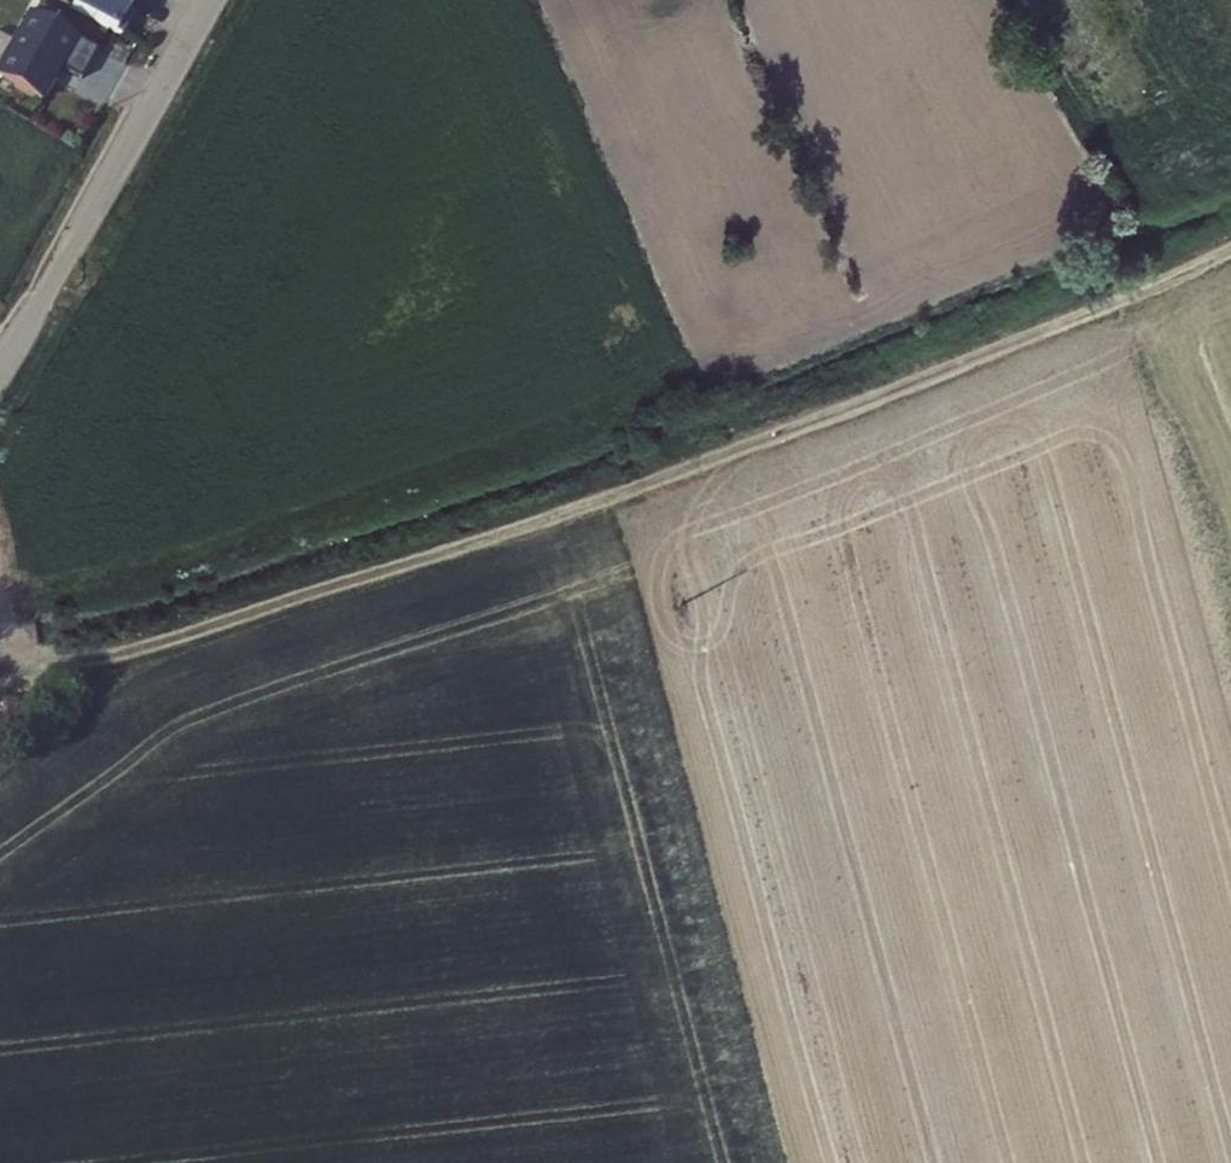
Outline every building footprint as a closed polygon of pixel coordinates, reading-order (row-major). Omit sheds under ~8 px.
[(73,8),(122,36),(134,15),(129,12),(136,0),(78,0),(73,8)] [(98,51),(28,12),(0,64),(0,78),(44,104),(55,84),(54,82),(61,69),(82,81),(98,51)]
